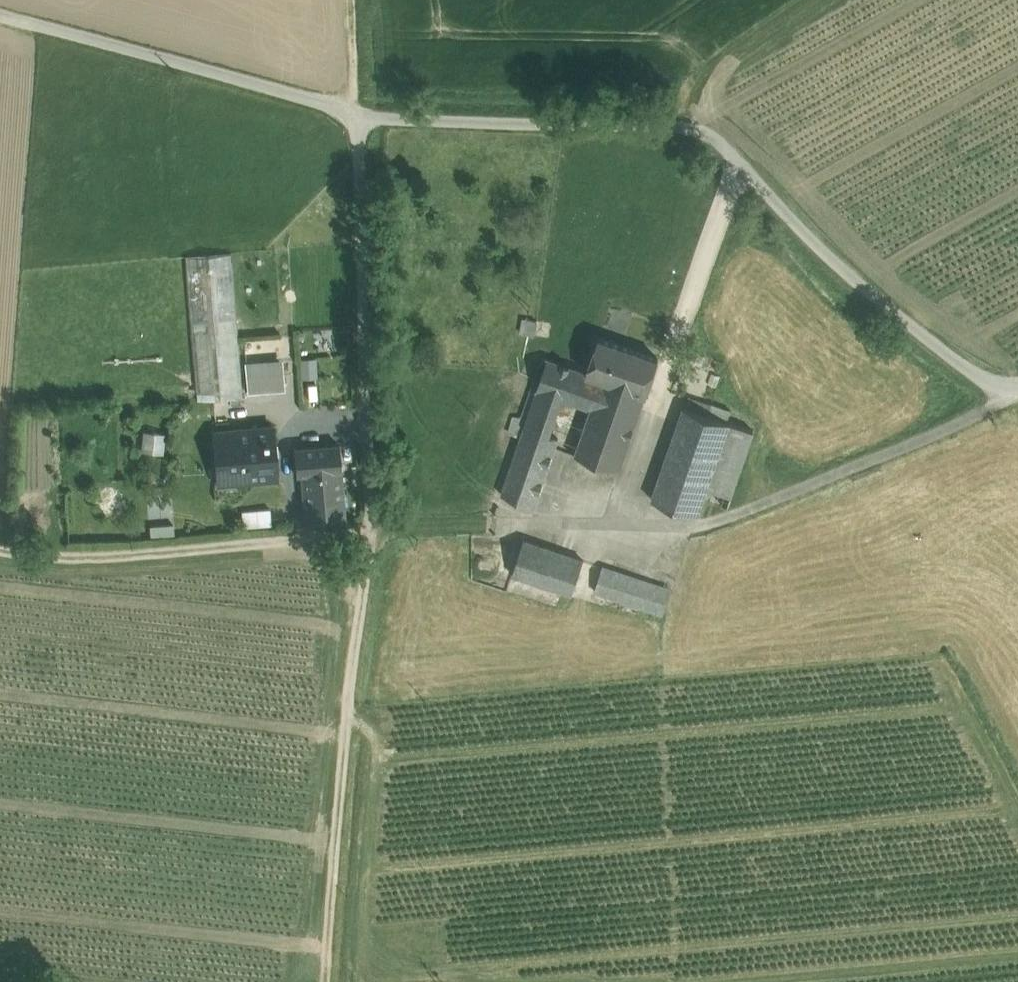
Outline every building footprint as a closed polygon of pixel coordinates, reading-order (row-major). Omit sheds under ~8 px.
[(231,254),(185,258),(197,399),(242,396),(231,254)] [(537,321),(523,319),(521,332),(535,335),(537,321)] [(659,358),(599,338),(587,372),(587,374),(645,394),(646,394),(659,358)] [(315,374),(314,356),(299,356),(299,375),(315,374)] [(542,357),(515,435),(521,437),(547,359),(542,357)] [(645,394),(587,374),(587,372),(547,359),(521,437),(501,495),(535,507),(558,439),(548,435),(561,398),(591,409),(579,446),(574,444),(571,453),(619,469),(645,394)] [(280,361),(247,363),(249,389),(282,386),(280,361)] [(731,411),(688,396),(684,407),(727,422),(731,411)] [(727,422),(684,407),(652,500),(697,515),(703,499),(729,423),(727,422)] [(729,423),(703,499),(727,507),(754,431),(729,423)] [(162,450),(162,430),(142,429),(141,449),(162,450)] [(267,432),(214,440),(221,489),(274,481),(267,432)] [(344,442),(306,441),(306,462),(344,463),(344,442)] [(344,463),(306,462),(304,500),(342,502),(344,463)] [(241,523),(269,522),(269,507),(241,508),(241,523)] [(583,561),(524,541),(512,575),(572,595),(583,561)] [(671,590),(603,567),(594,591),(663,614),(671,590)]
